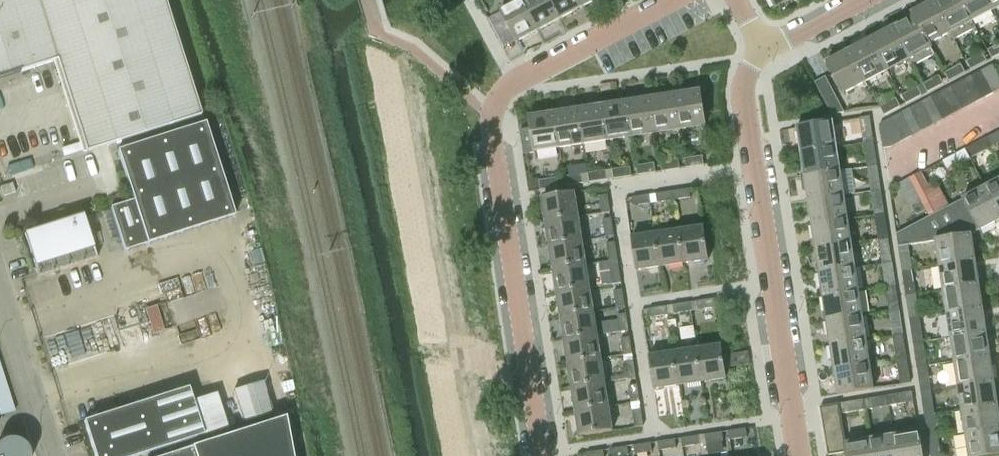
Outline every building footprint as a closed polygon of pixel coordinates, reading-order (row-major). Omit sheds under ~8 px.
[(55,61),(84,152),(199,116),(162,0),(0,0),(0,78),(55,61)] [(539,30),(523,0),(500,12),(517,42),(539,30)] [(523,0),(539,30),(560,19),(550,0),(523,0)] [(560,19),(582,8),(578,0),(550,0),(560,19)] [(774,9),(791,0),(769,0),(774,9)] [(932,0),(911,12),(927,43),(949,31),(932,0)] [(932,0),(949,31),(953,39),(974,28),(970,20),(960,0),(933,0),(932,0)] [(970,20),(992,9),(987,0),(960,0),(970,20)] [(992,9),(998,5),(998,0),(987,0),(992,9)] [(912,16),(891,27),(908,58),(912,66),(933,54),(927,43),(911,12),(910,12),(912,16)] [(886,69),(908,58),(891,27),(870,38),(886,69)] [(870,38),(848,50),(865,81),(886,69),(870,38)] [(991,58),(998,54),(998,43),(986,50),(991,58)] [(842,93),(865,81),(848,50),(826,61),(842,93)] [(965,61),(969,70),(985,61),(981,53),(965,61)] [(943,73),(948,81),(964,73),(959,64),(943,73)] [(982,69),(994,92),(998,90),(998,79),(991,64),(982,69)] [(971,75),(984,98),(994,92),(982,69),(971,75)] [(961,80),(973,103),(984,98),(971,75),(961,80)] [(814,82),(831,114),(843,112),(825,76),(814,82)] [(921,84),(926,93),(942,84),(937,76),(921,84)] [(951,85),(963,109),(973,103),(961,80),(951,85)] [(941,91),(952,114),(963,109),(951,85),(941,91)] [(900,96),(904,104),(921,95),(917,87),(900,96)] [(674,93),(679,128),(704,124),(699,90),(674,93)] [(930,96),(943,119),(952,114),(941,91),(930,96)] [(655,132),(679,128),(674,93),(650,97),(655,132)] [(921,101),(933,125),(943,119),(930,96),(921,101)] [(631,136),(655,132),(650,97),(626,101),(631,136)] [(878,107),(883,115),(899,107),(895,98),(878,107)] [(607,139),(631,136),(626,101),(602,104),(607,139)] [(910,107),(922,130),(933,125),(921,101),(910,107)] [(583,143),(607,139),(602,104),(578,108),(583,143)] [(900,113),(912,136),(922,130),(910,107),(900,113)] [(559,147),(583,143),(578,108),(554,112),(559,147)] [(559,147),(554,112),(528,116),(530,127),(534,150),(559,147)] [(889,118),(902,141),(912,136),(900,113),(889,118)] [(860,143),(871,142),(867,118),(857,119),(860,143)] [(902,141),(889,118),(878,124),(882,148),(890,147),(902,141)] [(795,127),(799,152),(834,147),(830,122),(795,127)] [(123,251),(233,216),(204,123),(116,151),(132,200),(109,207),(123,251)] [(530,127),(519,128),(523,152),(534,150),(530,127)] [(998,143),(998,131),(986,138),(991,147),(998,143)] [(980,141),(965,149),(970,159),(985,151),(980,141)] [(871,142),(860,143),(864,167),(875,165),(871,142)] [(837,171),(834,147),(799,152),(803,176),(837,171)] [(970,159),(965,149),(942,161),(947,170),(970,159)] [(684,159),(685,167),(703,165),(702,156),(684,159)] [(660,162),(661,171),(679,168),(678,160),(660,162)] [(636,166),(637,175),(655,172),(653,163),(636,166)] [(875,165),(864,167),(868,192),(878,190),(875,165)] [(611,169),(613,178),(630,176),(629,167),(611,169)] [(587,173),(588,182),(606,179),(604,170),(587,173)] [(803,176),(807,201),(841,196),(837,171),(803,176)] [(909,178),(940,239),(970,235),(979,230),(963,200),(948,207),(937,186),(928,190),(919,173),(909,178)] [(563,177),(564,185),(582,183),(581,174),(563,177)] [(538,177),(527,179),(529,190),(539,188),(538,180),(538,177)] [(539,188),(540,189),(557,187),(556,178),(538,180),(539,188)] [(940,239),(909,178),(898,183),(910,206),(915,216),(925,211),(928,217),(895,234),(897,246),(937,240),(940,239)] [(985,188),(998,214),(998,181),(985,188)] [(985,188),(963,200),(979,230),(979,231),(998,220),(998,214),(985,188)] [(689,197),(688,189),(655,194),(656,202),(689,197)] [(878,190),(868,192),(872,215),(882,214),(878,190)] [(541,197),(545,222),(579,217),(575,192),(541,197)] [(601,213),(610,211),(607,195),(599,196),(601,213)] [(650,204),(649,195),(631,197),(633,206),(650,204)] [(807,201),(810,224),(845,219),(841,196),(807,201)] [(882,214),(872,215),(875,239),(886,237),(882,214)] [(23,234),(36,276),(36,277),(96,258),(82,216),(23,234)] [(583,240),(579,217),(545,222),(549,246),(583,240)] [(605,236),(613,235),(611,218),(602,219),(605,236)] [(810,224),(814,249),(849,243),(845,219),(810,224)] [(678,230),(683,263),(708,259),(703,226),(678,230)] [(660,266),(683,263),(678,230),(655,233),(660,266)] [(635,270),(660,266),(655,233),(630,237),(635,270)] [(940,239),(937,240),(940,264),(975,259),(971,235),(970,235),(940,239)] [(886,237),(875,239),(879,264),(889,262),(886,237)] [(549,246),(552,269),(586,264),(583,240),(549,246)] [(608,260),(617,259),(614,242),(606,243),(608,260)] [(852,268),(849,243),(814,249),(818,273),(852,268)] [(901,271),(911,269),(908,248),(898,250),(901,271)] [(975,259),(940,264),(944,289),(979,284),(975,259)] [(889,262),(879,264),(883,288),(893,286),(889,262)] [(552,269),(556,293),(590,287),(586,264),(552,269)] [(612,284),(621,283),(618,266),(609,267),(612,284)] [(856,292),(852,268),(818,273),(821,298),(856,292)] [(905,295),(915,293),(911,269),(901,271),(905,295)] [(979,284),(944,289),(948,313),(982,307),(979,284)] [(893,286),(883,288),(886,312),(897,310),(893,286)] [(556,293),(560,316),(594,311),(590,287),(556,293)] [(615,308),(624,306),(622,289),(613,291),(615,308)] [(860,316),(856,292),(821,298),(825,321),(860,316)] [(909,319),(919,317),(915,293),(905,295),(909,319)] [(715,307),(713,298),(696,301),(698,309),(715,307)] [(690,311),(689,302),(672,305),(673,313),(690,311)] [(667,314),(665,306),(648,309),(650,317),(667,314)] [(982,307),(948,313),(952,337),(986,332),(982,307)] [(897,310),(886,312),(890,336),(901,334),(897,310)] [(560,316),(564,340),(598,335),(594,311),(560,316)] [(620,331),(628,330),(625,313),(617,315),(620,331)] [(863,340),(860,316),(825,321),(829,345),(863,340)] [(912,343),(923,342),(919,317),(909,319),(912,343)] [(986,332),(952,337),(955,361),(990,356),(986,332)] [(894,360),(904,358),(901,334),(890,336),(894,360)] [(564,340),(567,364),(601,358),(598,335),(564,340)] [(623,355),(632,354),(629,337),(621,338),(623,355)] [(867,364),(863,340),(829,345),(832,369),(867,364)] [(916,367),(927,365),(923,342),(912,343),(916,367)] [(724,368),(722,356),(721,345),(696,349),(701,382),(726,378),(724,368)] [(678,385),(701,382),(696,349),(673,352),(678,385)] [(653,389),(678,385),(673,352),(648,356),(653,389)] [(722,356),(724,368),(749,364),(747,352),(722,356)] [(990,356),(955,361),(959,385),(993,380),(990,356)] [(567,364),(571,387),(605,382),(601,358),(567,364)] [(904,358),(894,360),(898,385),(908,383),(904,358)] [(627,379),(635,378),(633,361),(624,362),(627,379)] [(871,389),(867,364),(832,369),(836,394),(871,389)] [(920,391),(930,389),(927,365),(916,367),(920,391)] [(234,386),(241,425),(273,419),(266,380),(234,386)] [(993,380),(959,385),(963,410),(997,404),(993,380)] [(571,387),(575,411),(609,405),(605,382),(571,387)] [(630,403),(639,401),(636,384),(628,386),(630,403)] [(93,455),(137,455),(202,435),(187,388),(82,421),(93,455)] [(924,416),(934,414),(930,389),(920,391),(924,416)] [(887,395),(889,405),(911,402),(909,392),(887,395)] [(862,400),(864,409),(889,405),(887,395),(862,400)] [(827,455),(845,452),(844,445),(845,445),(840,413),(864,409),(862,400),(819,407),(827,455)] [(963,410),(966,433),(998,428),(998,416),(997,404),(963,410)] [(609,405),(575,411),(579,436),(613,430),(609,405)] [(635,427),(643,426),(640,409),(632,410),(635,427)] [(928,439),(938,438),(934,414),(924,416),(928,439)] [(283,418),(163,455),(290,455),(283,418)] [(746,436),(745,428),(728,431),(729,439),(746,436)] [(963,434),(967,455),(984,455),(998,454),(998,428),(966,433),(963,434)] [(37,447),(4,431),(0,439),(0,455),(32,455),(37,447)] [(722,440),(721,432),(704,435),(705,443),(722,440)] [(894,437),(897,455),(922,455),(918,433),(894,437)] [(699,444),(698,436),(681,438),(682,446),(699,444)] [(869,441),(872,455),(897,455),(894,437),(869,441)] [(938,438),(928,439),(930,455),(941,455),(938,438)] [(675,447),(674,439),(657,442),(659,450),(675,447)] [(845,445),(844,445),(845,452),(846,455),(872,455),(869,441),(845,445)] [(651,451),(650,443),(633,445),(634,453),(651,451)] [(626,446),(609,449),(610,455),(617,455),(628,454),(626,446)]
